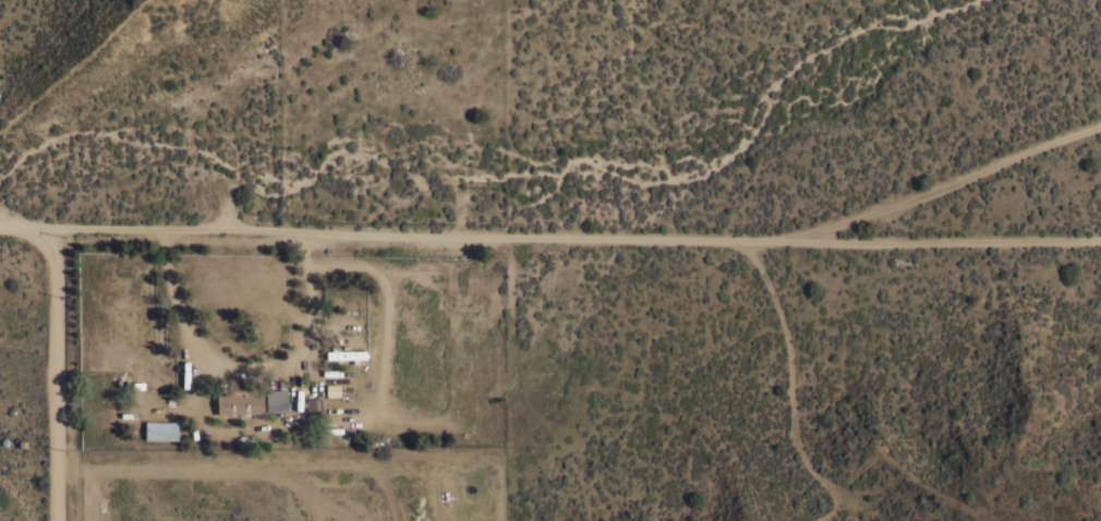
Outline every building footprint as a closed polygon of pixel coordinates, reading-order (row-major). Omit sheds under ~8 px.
[(326,359),(326,356),(325,351),(326,351),(326,350),(331,350),(331,346),(338,346),(338,350),(366,350),(366,353),(367,353),(367,355),(366,355),(366,358),(326,359)] [(323,396),(337,397),(337,385),(323,384),(323,396)] [(217,414),(217,393),(232,392),(232,386),(263,385),(264,412),(217,414)] [(287,388),(288,410),(266,411),(265,389),(287,388)] [(320,409),(306,410),(305,398),(320,397),(320,409)] [(145,421),(178,421),(178,429),(178,439),(145,439),(145,421)]
